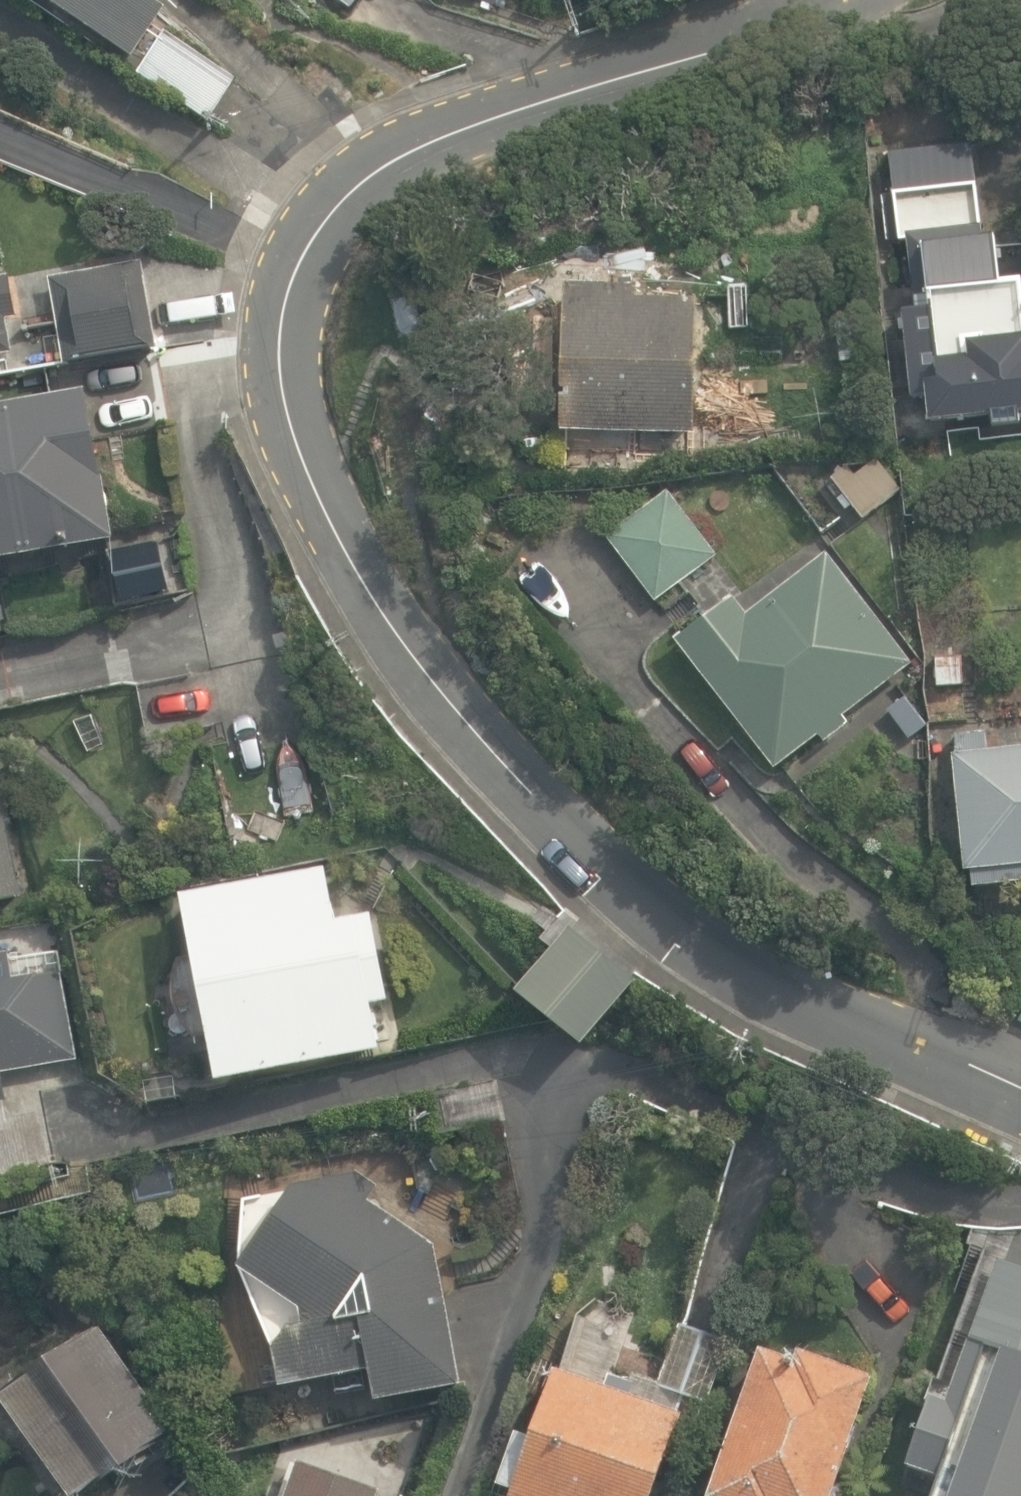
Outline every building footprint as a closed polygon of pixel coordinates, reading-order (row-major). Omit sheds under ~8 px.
[(135,61),(168,13),(148,0),(47,0),(135,61)] [(140,73),(210,120),(238,78),(168,31),(140,73)] [(885,156),(897,242),(980,231),(968,145),(885,156)] [(994,242),(923,249),(930,314),(905,317),(914,400),(923,399),(926,430),(992,423),(993,434),(1020,431),(1020,285),(1020,283),(999,285),(994,242)] [(65,359),(66,365),(140,352),(159,348),(143,260),(140,261),(50,277),(59,328),(43,331),(49,362),(60,360),(65,359)] [(14,353),(8,318),(18,316),(11,274),(1,276),(0,268),(0,355),(14,353)] [(565,461),(631,462),(632,453),(646,453),(647,430),(694,431),(697,298),(636,297),(636,271),(610,271),(610,284),(564,283),(562,430),(566,431),(565,461)] [(836,324),(840,364),(866,361),(861,321),(836,324)] [(43,557),(42,554),(119,541),(113,506),(107,507),(86,388),(0,403),(0,565),(43,557)] [(854,480),(875,508),(902,488),(880,460),(854,480)] [(607,535),(656,599),(716,553),(667,489),(607,535)] [(676,638),(776,768),(820,735),(824,741),(848,722),(843,715),(913,662),(827,550),(746,612),(732,594),(676,638)] [(146,589),(142,558),(113,562),(116,592),(146,589)] [(935,658),(935,690),(964,690),(964,656),(948,656),(948,642),(928,642),(928,658),(935,658)] [(987,751),(984,730),(954,733),(957,754),(951,754),(965,870),(972,869),(974,886),(1020,881),(1020,747),(987,751)] [(0,783),(0,901),(25,896),(0,783)] [(327,866),(182,896),(220,1082),(381,1050),(372,1005),(391,1001),(373,912),(338,919),(327,866)] [(517,990),(585,1044),(636,979),(568,925),(517,990)] [(9,1118),(2,1095),(7,1093),(3,1073),(79,1060),(60,949),(13,959),(11,951),(0,953),(0,1119),(9,1118)] [(464,1384),(435,1243),(373,1200),(379,1184),(359,1173),(245,1197),(241,1266),(275,1345),(283,1387),(372,1368),(379,1401),(464,1384)] [(677,1322),(659,1382),(714,1399),(732,1339),(677,1322)] [(74,1495),(77,1495),(140,1453),(174,1429),(140,1380),(104,1328),(5,1396),(74,1495)] [(970,1331),(952,1382),(935,1375),(924,1406),(928,1407),(909,1462),(934,1471),(926,1495),(1020,1495),(1020,1349),(970,1331)] [(873,1377),(798,1349),(794,1359),(761,1347),(707,1495),(831,1495),(873,1377)] [(683,1411),(632,1393),(636,1383),(610,1374),(607,1383),(557,1365),(511,1495),(653,1495),(683,1411)] [(383,1489),(300,1461),(289,1495),(381,1495),(383,1489)]
